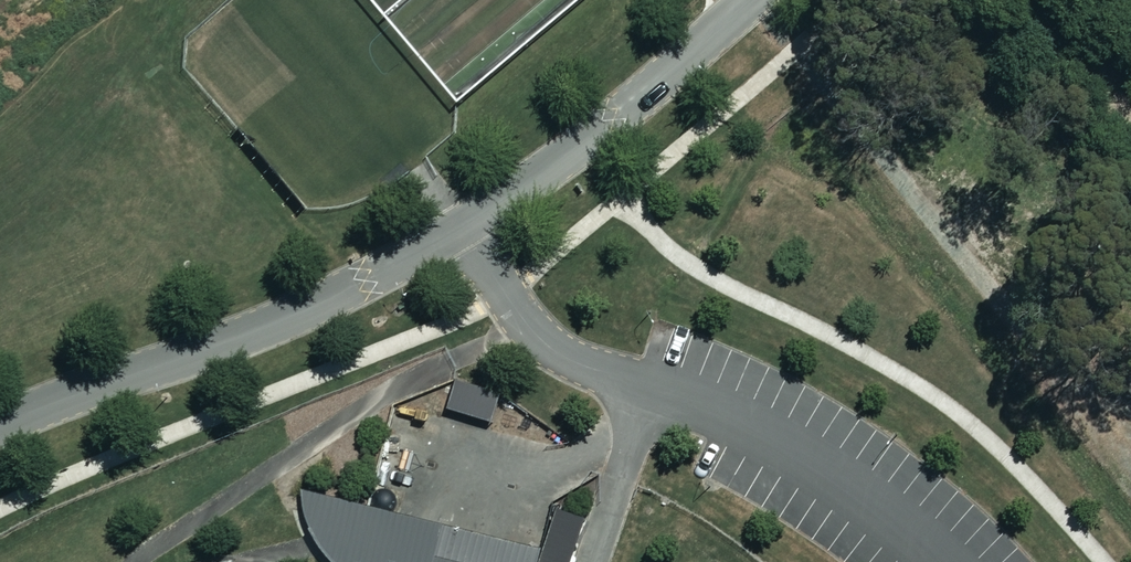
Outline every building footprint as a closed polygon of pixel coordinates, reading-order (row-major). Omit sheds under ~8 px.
[(536,548),(298,486),(311,531),(319,545),(335,561),(532,561),(536,548)]
